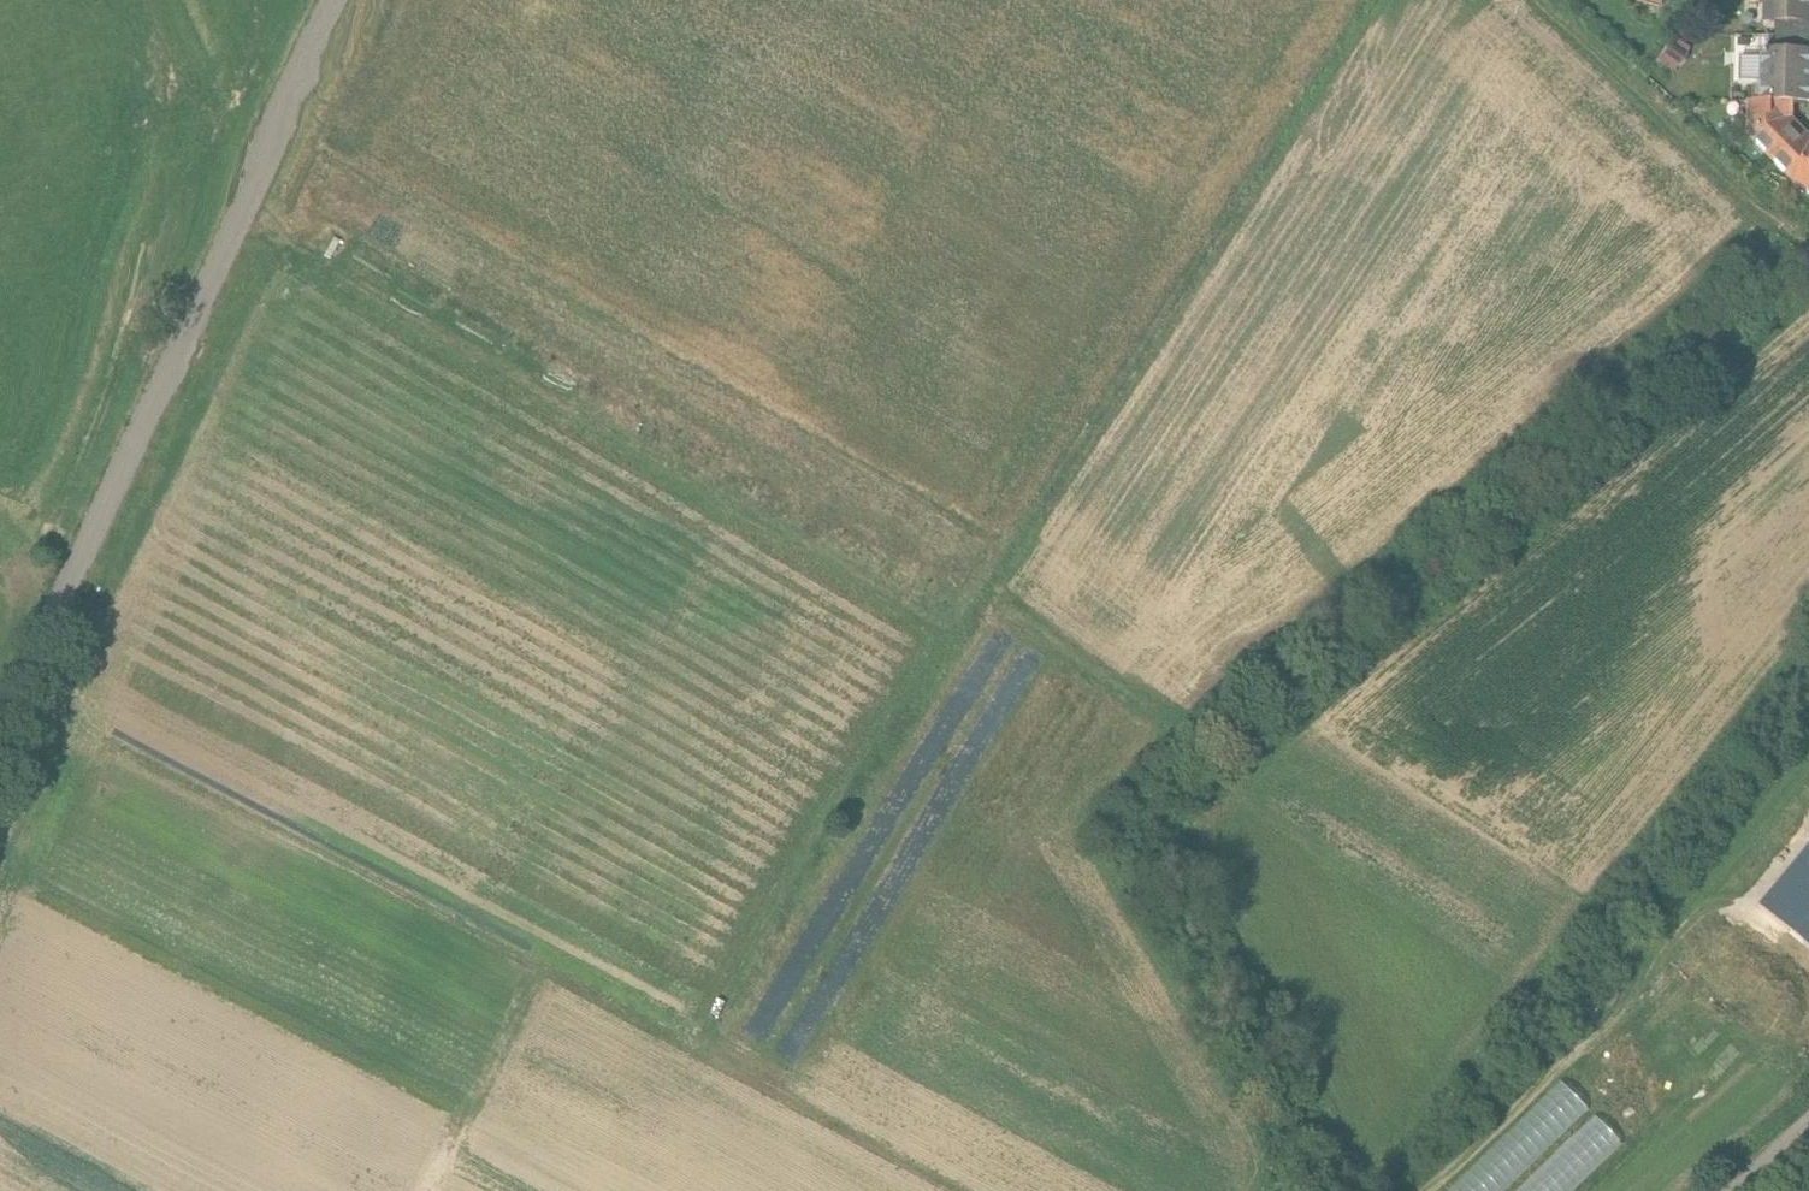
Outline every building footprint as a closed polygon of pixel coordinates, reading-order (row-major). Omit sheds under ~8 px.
[(1763,3),(1776,3),(1775,21),(1808,22),(1808,0),(1763,0),(1763,3)] [(1775,21),(1775,36),(1808,36),(1808,22),(1775,21)] [(1762,50),(1808,52),(1808,36),(1775,36),(1762,35),(1762,50)] [(1675,37),(1664,60),(1682,68),(1693,45),(1675,37)] [(1762,50),(1740,50),(1739,81),(1761,82),(1762,50)] [(1762,50),(1761,82),(1760,103),(1793,103),(1808,104),(1808,52),(1762,50)] [(1760,103),(1750,102),(1749,135),(1793,181),(1807,181),(1807,193),(1808,193),(1808,137),(1792,117),(1793,103),(1760,103)] [(1760,906),(1808,947),(1808,847),(1760,906)] [(1589,1109),(1561,1082),(1448,1190),(1504,1190),(1589,1109)] [(1592,1116),(1516,1190),(1575,1190),(1622,1145),(1592,1116)]
